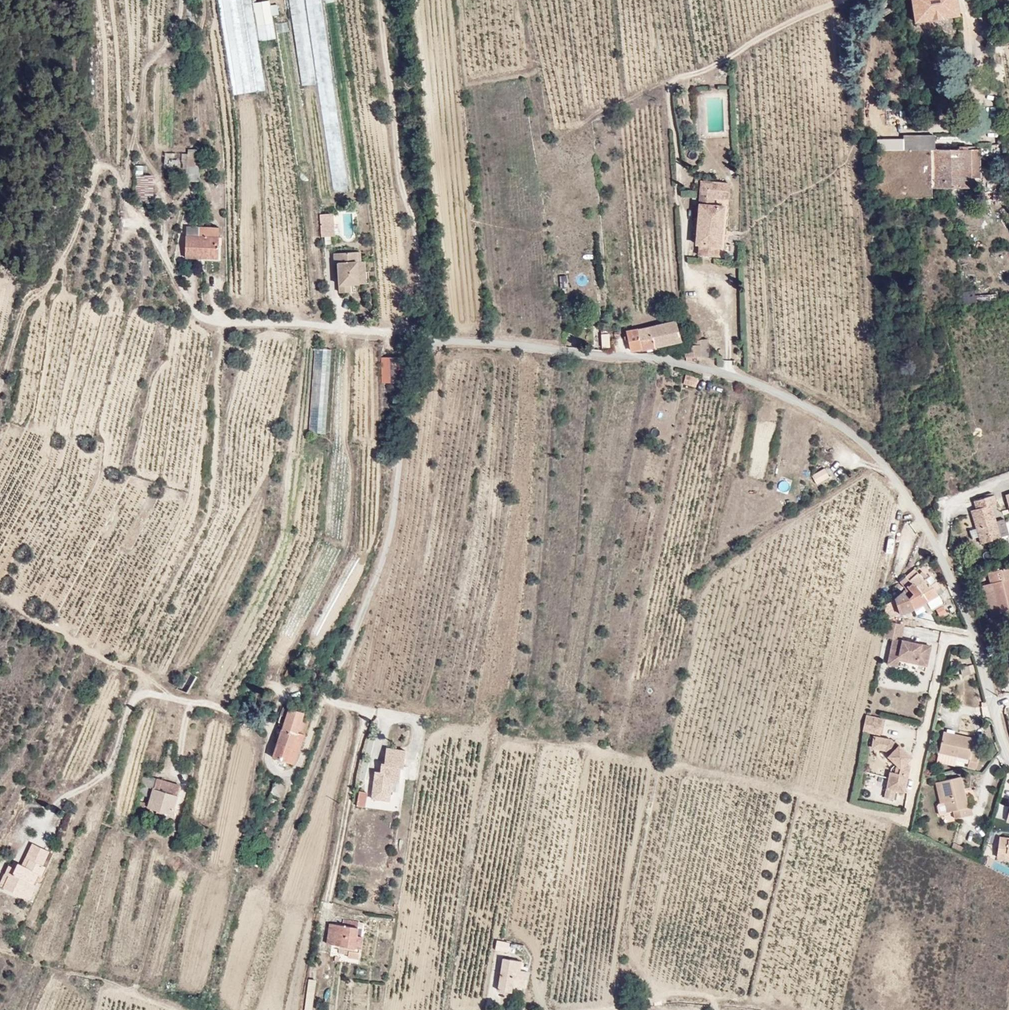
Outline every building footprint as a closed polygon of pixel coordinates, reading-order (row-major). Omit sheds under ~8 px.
[(240,0),(224,0),(208,3),(225,100),(256,95),(240,0)] [(956,0),(906,0),(907,13),(957,2),(956,0)] [(254,3),(257,41),(274,40),(272,1),(254,3)] [(900,140),(923,140),(924,129),(900,129),(900,140)] [(930,140),(929,165),(929,175),(968,176),(968,140),(930,140)] [(198,152),(182,152),(182,170),(187,170),(187,179),(198,179),(198,152)] [(164,154),(165,168),(179,167),(178,153),(164,154)] [(135,166),(136,199),(154,199),(154,176),(144,176),(144,166),(135,166)] [(711,190),(711,177),(696,177),(696,239),(698,240),(699,249),(718,250),(718,239),(721,239),(722,200),(711,199),(711,190)] [(725,177),(711,177),(711,190),(725,190),(725,177)] [(695,200),(696,191),(682,190),(681,198),(695,200)] [(206,244),(208,213),(184,211),(184,220),(172,220),(171,241),(206,244)] [(350,214),(343,214),(344,236),(352,235),(350,214)] [(308,220),(310,244),(324,243),(322,219),(308,220)] [(353,278),(351,266),(350,256),(325,259),(326,269),(328,270),(331,299),(342,298),(343,290),(349,289),(348,279),(353,278)] [(356,266),(351,266),(353,278),(348,279),(349,289),(362,288),(360,276),(357,277),(356,266)] [(577,285),(586,283),(585,274),(575,275),(577,285)] [(560,287),(568,287),(567,275),(559,276),(560,287)] [(628,349),(652,346),(683,341),(678,318),(648,324),(626,328),(628,349)] [(600,334),(601,348),(611,348),(610,334),(600,334)] [(702,340),(696,342),(696,346),(698,352),(694,355),(694,358),(705,356),(702,340)] [(685,364),(695,360),(694,358),(694,355),(698,352),(696,346),(682,349),(685,364)] [(328,434),(330,350),(313,349),(310,433),(328,434)] [(362,358),(366,384),(391,380),(388,354),(362,358)] [(700,385),(686,383),(684,392),(698,393),(700,385)] [(817,485),(831,478),(825,468),(812,475),(817,485)] [(994,495),(974,501),(977,509),(971,510),(981,544),(1001,538),(1000,537),(996,521),(991,505),(996,503),(994,495)] [(996,521),(1000,537),(1008,535),(1004,519),(996,521)] [(913,580),(931,571),(927,561),(909,572),(913,580)] [(936,579),(933,570),(931,571),(913,580),(905,584),(908,591),(914,603),(922,600),(929,621),(940,618),(931,596),(942,592),(940,587),(946,585),(943,577),(936,579)] [(994,576),(996,588),(988,590),(995,622),(1008,619),(1008,572),(994,576)] [(888,614),(914,603),(908,591),(899,597),(883,604),(888,614)] [(905,635),(907,619),(889,616),(886,632),(897,633),(893,650),(902,652),(902,654),(929,661),(934,641),(905,635)] [(900,660),(902,654),(902,652),(893,650),(891,658),(900,660)] [(281,749),(295,752),(299,738),(301,729),(308,730),(309,723),(313,707),(306,706),(300,704),(293,702),(292,705),(286,703),(285,710),(290,712),(289,717),(285,735),(281,749)] [(870,705),(867,722),(884,726),(887,710),(870,705)] [(980,721),(950,711),(943,732),(970,740),(968,749),(980,752),(983,737),(976,734),(980,721)] [(303,754),(308,730),(301,729),(299,738),(295,752),(303,754)] [(893,731),(884,729),(883,740),(889,742),(894,745),(893,747),(900,756),(898,763),(893,762),(891,771),(899,772),(898,780),(908,783),(911,758),(909,754),(915,749),(903,737),(901,739),(893,731)] [(389,775),(396,740),(394,740),(388,762),(384,763),(381,774),(389,775)] [(416,744),(396,740),(389,775),(394,776),(394,773),(407,774),(409,761),(413,761),(416,744)] [(966,795),(960,764),(932,769),(937,799),(948,797),(950,808),(972,805),(970,794),(966,795)] [(156,782),(159,769),(148,767),(146,779),(156,782)] [(179,806),(184,774),(159,769),(156,782),(153,801),(179,806)] [(890,779),(898,780),(899,772),(891,771),(890,779)] [(406,785),(407,774),(394,773),(394,776),(393,783),(406,785)] [(291,780),(280,776),(269,801),(280,807),(291,780)] [(367,793),(359,792),(357,806),(364,807),(367,793)] [(195,818),(193,831),(207,834),(209,821),(195,818)] [(1008,846),(1008,823),(1002,822),(999,838),(1008,841),(1008,846)] [(39,875),(43,877),(49,867),(53,868),(62,846),(43,836),(34,855),(31,862),(23,859),(20,857),(16,866),(19,868),(13,880),(33,888),(39,875)] [(31,862),(34,855),(25,852),(23,859),(31,862)] [(47,879),(43,877),(39,875),(33,888),(41,891),(47,879)] [(361,919),(363,911),(355,910),(353,918),(361,919)] [(370,913),(363,911),(361,919),(369,920),(370,913)] [(341,915),(339,926),(351,928),(353,918),(341,915)] [(345,937),(357,939),(361,919),(353,918),(351,928),(339,926),(338,936),(345,937)] [(362,940),(367,931),(369,920),(361,919),(357,939),(362,940)] [(357,939),(356,945),(369,947),(372,932),(367,931),(362,940),(357,939)] [(523,953),(506,950),(500,982),(513,984),(514,978),(527,980),(530,964),(522,963),(523,953)] [(316,980),(309,979),(304,1009),(312,1009),(316,980)]
